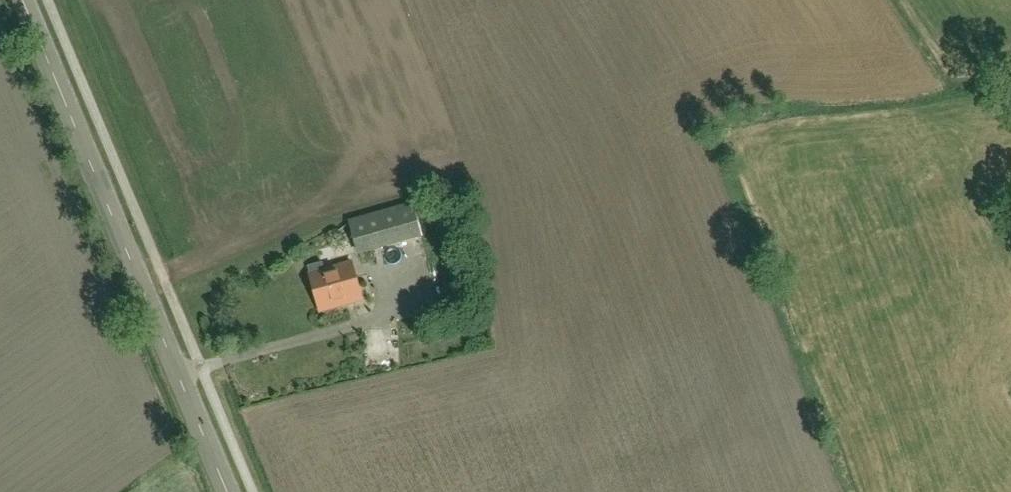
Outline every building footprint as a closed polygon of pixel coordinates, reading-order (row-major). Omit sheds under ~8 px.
[(359,253),(420,236),(411,202),(350,219),(359,253)] [(384,270),(402,265),(402,268),(421,262),(417,246),(380,257),(384,270)] [(362,301),(351,261),(324,269),(322,263),(309,267),(311,273),(310,273),(321,312),(362,301)]
